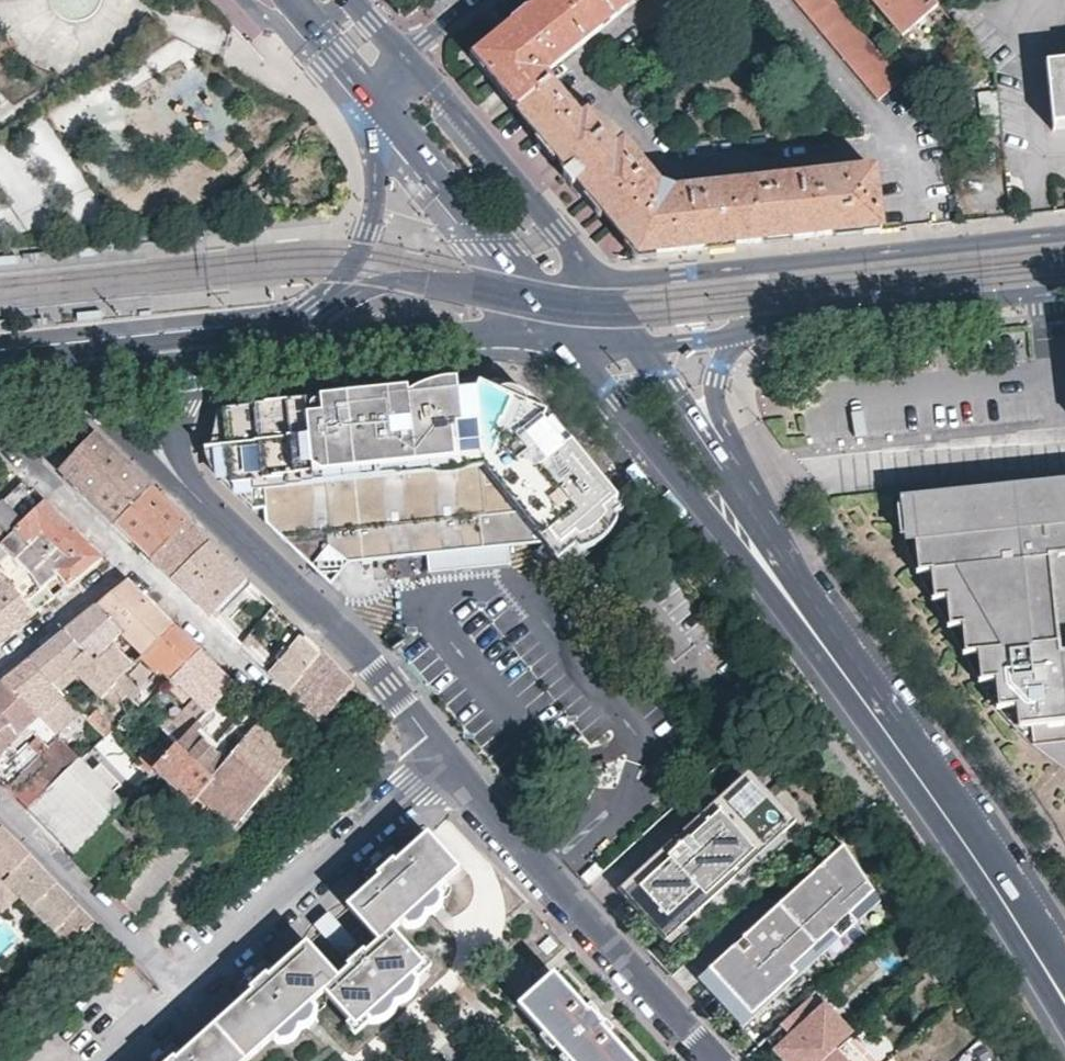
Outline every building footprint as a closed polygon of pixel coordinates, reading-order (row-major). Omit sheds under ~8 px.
[(639,0),(543,0),(526,14),(469,60),(487,81),(589,199),(638,255),(880,229),(874,170),(676,191),(662,183),(625,140),(616,147),(588,111),(582,115),(548,74),(639,0)] [(833,0),(794,0),(878,101),(901,81),(833,0)] [(903,35),(938,6),(933,0),(874,0),(903,35)] [(1046,63),(1054,132),(1064,131),(1064,61),(1046,63)] [(1001,138),(996,91),(980,93),(984,139),(1001,138)] [(16,256),(0,258),(0,265),(17,264),(16,256)] [(102,320),(102,312),(77,314),(78,322),(102,320)] [(265,485),(264,473),(431,459),(476,378),(469,379),(399,386),(337,392),(218,404),(217,408),(211,444),(203,442),(203,445),(203,447),(204,452),(209,461),(252,502),(265,501),(265,485)] [(476,378),(431,459),(483,454),(552,536),(610,490),(575,447),(553,420),(516,400),(477,378),(476,378)] [(95,434),(59,471),(85,497),(114,525),(151,487),(122,459),(95,434)] [(483,454),(431,459),(424,471),(482,466),(518,510),(551,550),(617,498),(610,490),(552,536),(483,454)] [(431,459),(264,473),(265,485),(424,471),(431,459)] [(378,552),(479,542),(477,513),(518,510),(482,466),(424,471),(378,552)] [(373,553),(378,552),(424,471),(265,485),(265,501),(266,517),(269,520),(312,559),(332,539),(348,555),(373,553)] [(899,488),(903,530),(907,545),(917,567),(944,613),(963,646),(976,669),(986,687),(999,704),(1013,720),(1031,739),(1053,756),(1064,764),(1064,646),(1058,646),(1049,551),(1064,549),(1064,473),(899,488)] [(2,500),(22,520),(44,501),(22,480),(2,500)] [(151,487),(114,525),(140,549),(149,558),(188,521),(151,487)] [(9,533),(0,541),(0,577),(1,578),(34,613),(55,596),(68,585),(82,573),(101,558),(68,525),(44,501),(22,520),(9,533)] [(247,578),(188,521),(149,558),(158,567),(209,617),(215,622),(219,618),(214,613),(247,578)] [(9,533),(0,523),(0,541),(9,533)] [(1,578),(0,579),(0,641),(10,633),(34,613),(1,578)] [(135,646),(144,655),(172,626),(168,621),(145,599),(126,581),(95,607),(120,631),(135,646)] [(120,631),(95,607),(76,621),(64,632),(91,660),(103,649),(109,655),(117,647),(120,651),(124,646),(115,636),(120,631)] [(144,655),(117,684),(114,685),(140,710),(151,699),(143,691),(152,682),(149,679),(159,670),(170,681),(200,652),(180,633),(172,626),(144,655)] [(91,660),(64,632),(44,648),(28,661),(59,693),(77,676),(101,700),(114,685),(117,684),(106,674),(96,665),(91,660)] [(298,636),(268,673),(287,692),(322,649),(308,635),(303,641),(298,636)] [(106,674),(117,684),(144,655),(135,646),(106,674)] [(326,653),(322,649),(287,692),(300,704),(302,706),(320,724),(354,684),(326,653)] [(205,714),(233,684),(215,667),(200,652),(170,681),(167,684),(174,690),(178,686),(205,714)] [(28,661),(13,673),(0,684),(36,720),(41,725),(46,721),(40,715),(43,713),(44,715),(48,713),(54,719),(70,703),(66,700),(59,693),(28,661)] [(0,684),(0,757),(36,720),(0,684)] [(70,703),(102,737),(111,727),(96,713),(98,710),(77,689),(66,700),(70,703)] [(175,745),(209,780),(264,713),(251,701),(212,748),(195,732),(199,728),(195,724),(183,736),(175,745)] [(232,828),(299,748),(284,734),(264,713),(209,780),(195,797),(232,828)] [(153,724),(161,732),(175,745),(183,736),(163,715),(153,724)] [(0,757),(0,781),(8,789),(57,741),(44,728),(41,725),(36,720),(0,757)] [(147,775),(154,768),(175,745),(161,732),(134,761),(147,775)] [(57,741),(8,789),(18,800),(19,801),(29,810),(78,761),(57,741)] [(189,805),(195,797),(209,780),(175,745),(154,768),(189,805)] [(49,831),(75,856),(104,823),(121,803),(86,767),(93,760),(88,755),(80,763),(78,761),(29,810),(36,818),(49,831)] [(726,779),(731,786),(733,784),(752,804),(767,790),(743,764),(726,779)] [(752,804),(733,784),(731,786),(711,805),(694,820),(661,852),(668,860),(625,900),(665,943),(685,924),(735,877),(731,873),(776,831),(780,836),(796,821),(767,790),(752,804)] [(689,814),(694,820),(711,805),(705,799),(689,814)] [(28,855),(2,828),(0,830),(0,881),(1,880),(28,855)] [(780,836),(776,831),(731,873),(735,877),(741,884),(786,842),(780,836)] [(344,909),(375,945),(370,950),(359,938),(332,961),(342,974),(336,979),(305,943),(300,948),(274,971),(263,959),(247,973),(233,985),(244,997),(182,1054),(170,1041),(154,1055),(148,1060),(245,1060),(322,993),(352,1026),(421,964),(391,930),(457,870),(426,836),(401,859),(389,846),(374,859),(360,872),(370,885),(351,902),(344,909)] [(850,913),(875,890),(844,845),(779,905),(744,939),(738,946),(737,945),(705,974),(715,984),(718,981),(725,989),(716,997),(745,1028),(802,975),(793,967),(818,944),(834,928),(842,937),(859,922),(850,913)] [(617,892),(625,900),(668,860),(661,852),(617,892)] [(71,949),(95,920),(59,885),(28,855),(1,880),(71,949)] [(859,922),(882,900),(875,890),(850,913),(859,922)] [(300,948),(305,943),(344,909),(351,902),(342,891),(315,914),(289,936),(300,948)] [(685,924),(665,943),(671,950),(691,930),(685,924)] [(826,953),(842,937),(834,928),(818,944),(826,953)] [(802,975),(826,953),(818,944),(793,967),(802,975)] [(705,974),(700,980),(713,994),(716,997),(725,989),(718,981),(715,984),(705,974)] [(601,1027),(604,1025),(589,1008),(586,1011),(555,975),(519,1007),(568,1060),(632,1060),(601,1027)] [(810,999),(799,1010),(838,1052),(848,1042),(849,1041),(810,999)] [(787,1060),(829,1060),(838,1052),(799,1010),(748,1057),(752,1060),(769,1060),(778,1052),(787,1060)] [(870,1021),(855,1036),(861,1043),(878,1028),(870,1021)] [(829,1060),(848,1060),(845,1058),(854,1049),(848,1042),(838,1052),(829,1060)] [(895,1059),(885,1049),(873,1060),(892,1060),(895,1059)]
